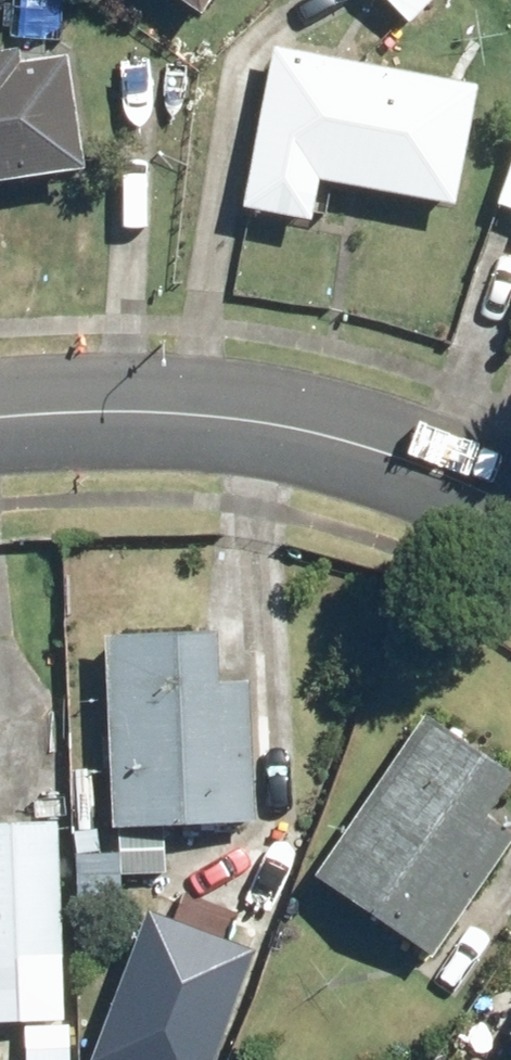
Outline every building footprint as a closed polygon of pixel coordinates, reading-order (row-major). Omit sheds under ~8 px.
[(204,18),(216,0),(176,0),(204,18)] [(396,32),(432,0),(367,0),(396,32)] [(317,225),(327,182),(433,203),(456,85),(261,47),(238,164),(244,165),(234,206),(317,225)] [(65,184),(48,57),(0,64),(0,193),(65,184)] [(107,638),(111,826),(241,823),(237,635),(107,638)] [(295,875),(375,934),(384,922),(432,955),(510,839),(510,838),(468,809),(494,774),(413,715),(295,875)] [(0,833),(0,957),(59,952),(48,829),(0,833)] [(98,1059),(101,1059),(210,1059),(260,942),(164,902),(98,1059)]
